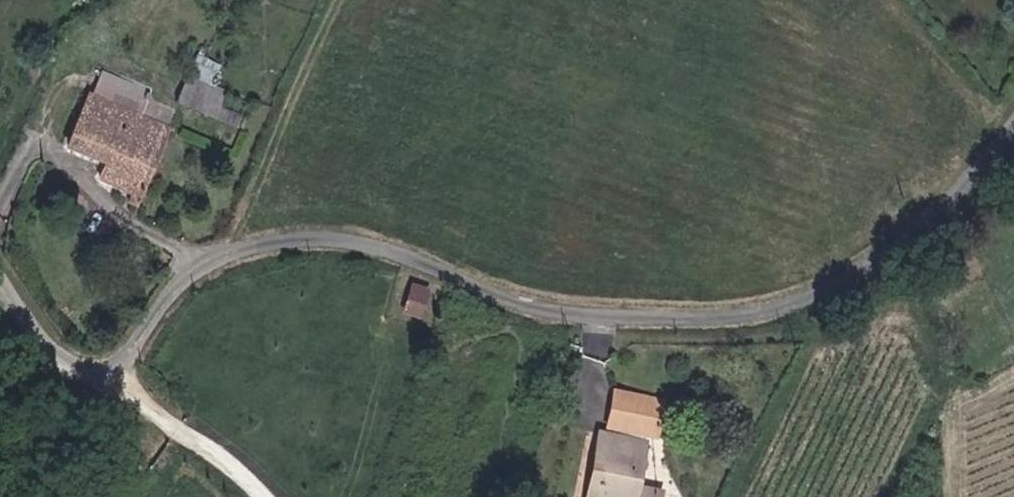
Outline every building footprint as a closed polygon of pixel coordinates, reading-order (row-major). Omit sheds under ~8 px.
[(194,58),(176,98),(237,124),(247,99),(209,83),(216,67),(194,58)] [(153,89),(101,67),(69,143),(105,159),(97,175),(146,196),(176,125),(144,111),(153,89)] [(434,290),(413,282),(408,309),(427,315),(434,290)] [(672,397),(617,384),(609,421),(664,434),(672,397)] [(595,480),(606,435),(599,434),(590,479),(595,480)] [(606,435),(595,480),(590,479),(586,496),(659,496),(660,493),(634,487),(643,443),(606,435)]
